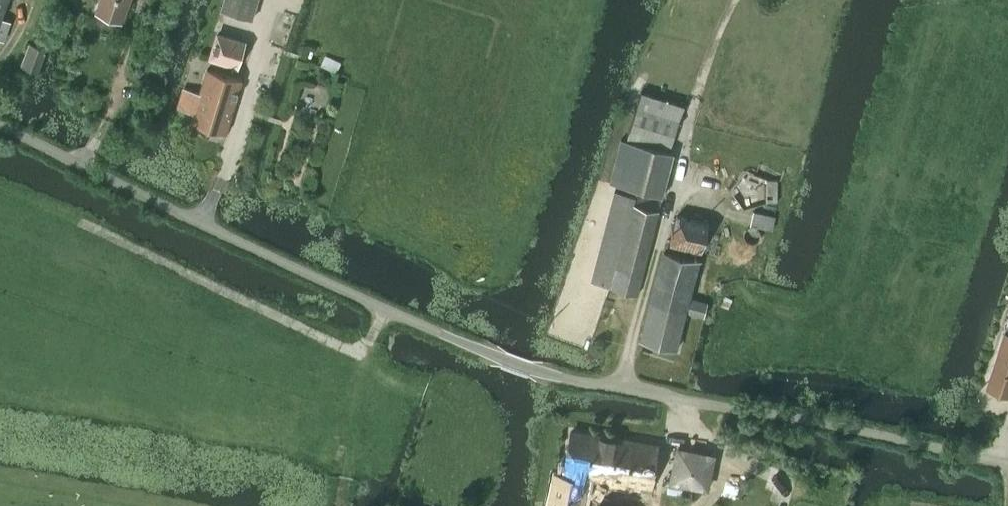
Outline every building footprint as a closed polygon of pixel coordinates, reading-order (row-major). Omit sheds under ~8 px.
[(95,12),(122,22),(129,0),(100,0),(95,12)] [(257,0),(223,0),(220,10),(251,20),(257,0)] [(237,66),(244,43),(217,35),(210,57),(237,66)] [(40,69),(47,49),(45,49),(31,43),(23,63),(31,66),(40,69)] [(225,133),(241,79),(207,69),(199,93),(184,88),(184,89),(178,109),(182,110),(193,113),(191,123),(225,133)] [(668,151),(678,120),(683,105),(640,92),(636,107),(625,140),(620,139),(609,183),(661,196),(672,152),(668,151)] [(776,182),(767,182),(767,202),(776,202),(776,182)] [(637,294),(658,210),(634,204),(635,197),(614,192),(590,281),(637,294)] [(752,211),(749,225),(771,230),(774,216),(752,211)] [(700,252),(707,222),(675,215),(668,245),(700,252)] [(704,316),(707,303),(689,298),(698,261),(663,252),(641,340),(676,349),(685,312),(704,316)] [(987,387),(1007,393),(1007,320),(987,387)] [(655,450),(618,443),(619,439),(571,431),(564,471),(568,472),(567,477),(556,475),(550,505),(581,505),(586,481),(575,479),(576,473),(587,475),(587,473),(612,477),(611,482),(647,488),(655,450)]
